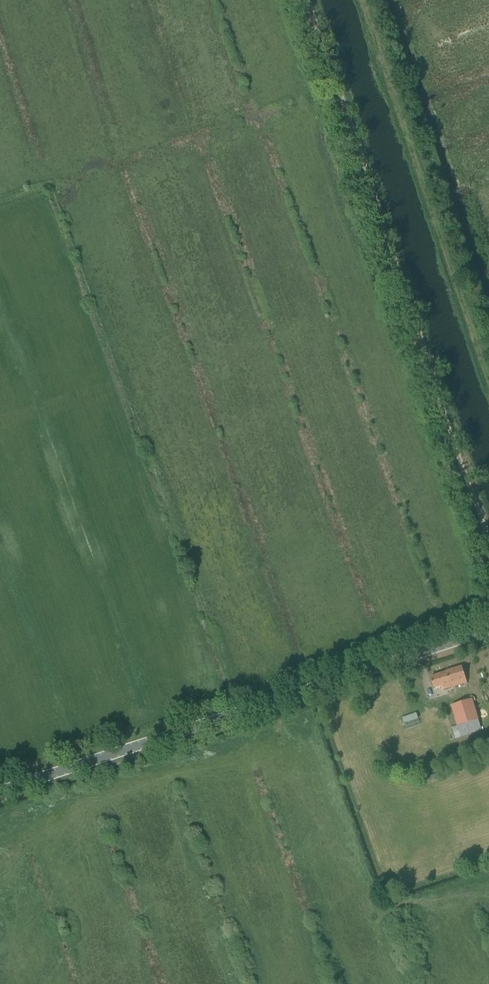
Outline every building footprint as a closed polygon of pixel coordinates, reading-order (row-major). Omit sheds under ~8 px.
[(354,164),(349,163),(347,164),(351,173),(353,172),(356,169),(354,164)] [(442,686),(443,690),(467,683),(462,667),(446,672),(431,677),(434,689),(442,686)] [(451,728),(455,739),(481,731),(471,699),(450,705),(457,727),(451,728)] [(405,723),(418,719),(416,713),(403,717),(405,723)]
